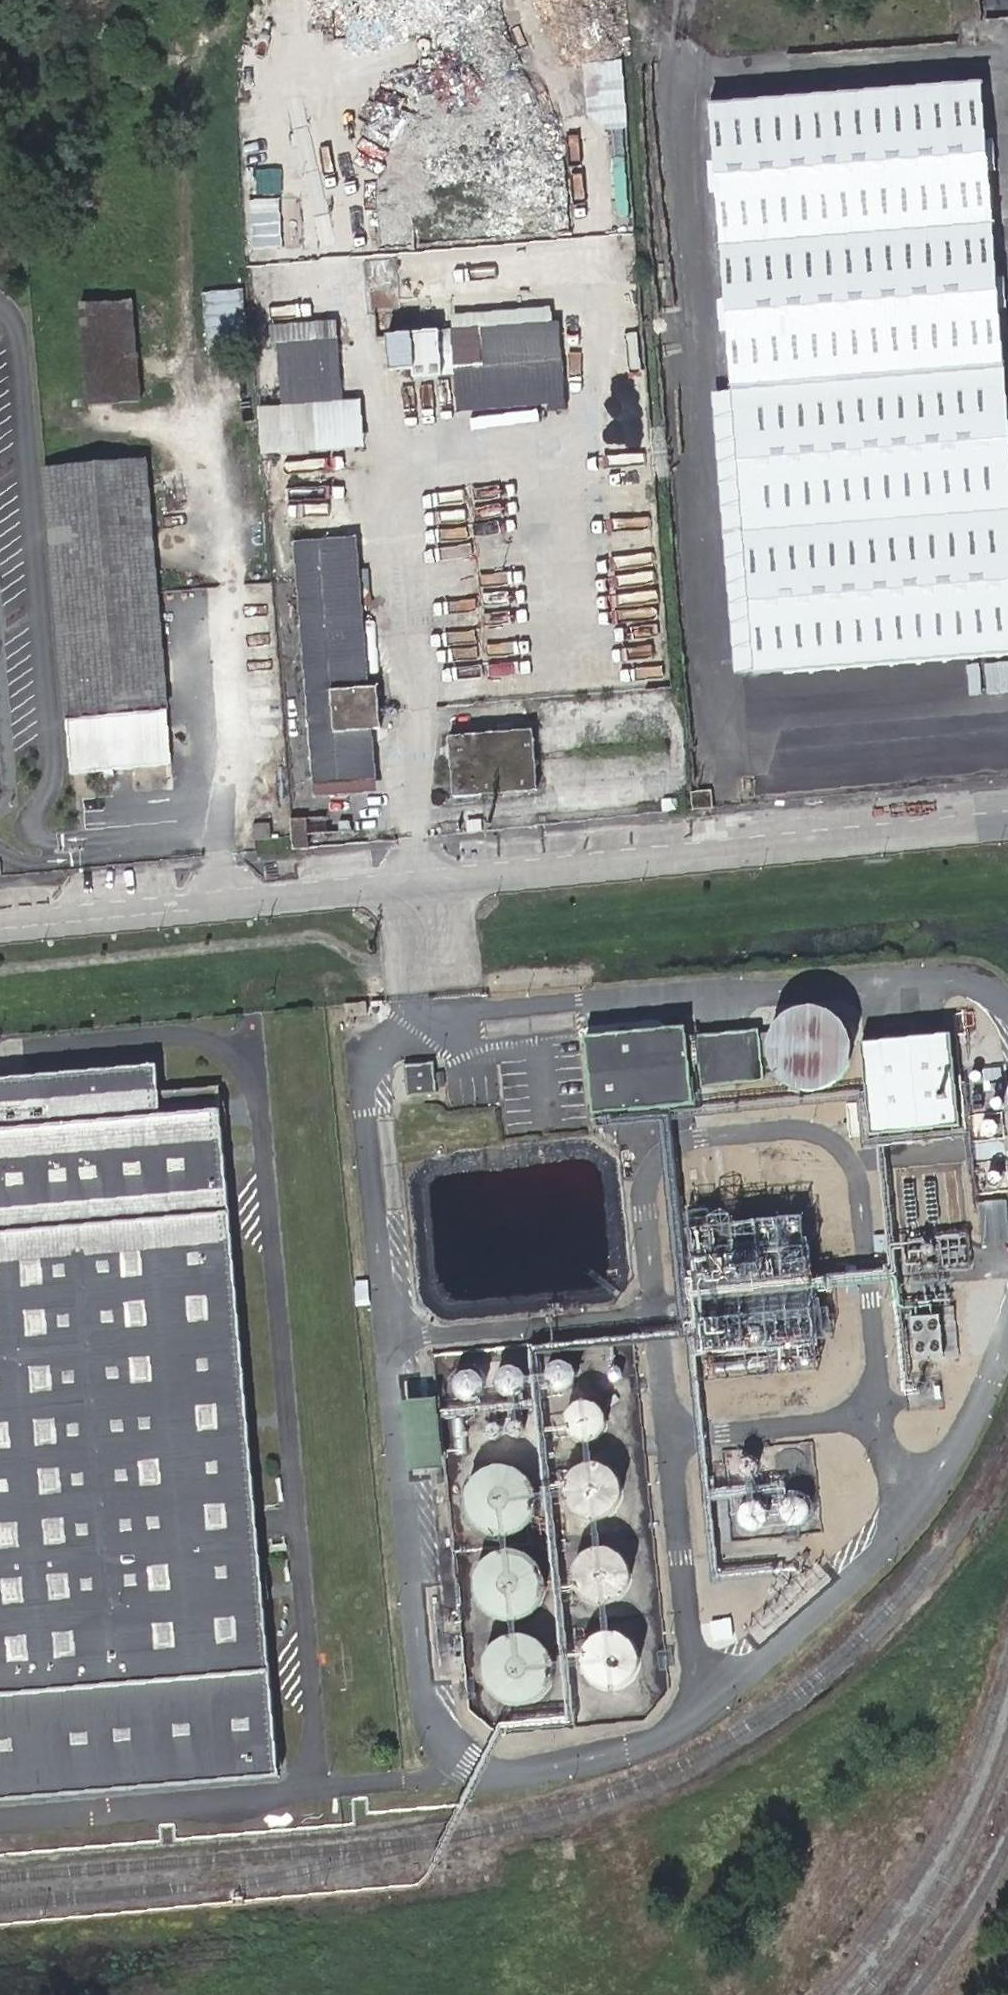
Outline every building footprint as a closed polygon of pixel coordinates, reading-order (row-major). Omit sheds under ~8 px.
[(697,120),(699,135),(965,105),(964,93),(697,120)] [(699,135),(700,145),(966,115),(965,105),(699,135)] [(700,145),(726,401),(755,684),(783,682),(788,730),(1007,707),(1007,487),(996,374),(966,115),(700,145)] [(283,243),(278,196),(250,199),(255,246),(283,243)] [(246,337),(247,288),(211,288),(210,336),(246,337)] [(144,394),(136,297),(81,302),(88,398),(144,394)] [(444,331),(448,378),(450,403),(549,393),(561,392),(559,364),(556,322),(444,331)] [(410,382),(448,378),(444,331),(384,336),(387,369),(409,368),(410,382)] [(339,399),(334,339),(276,344),(281,404),(339,399)] [(561,392),(549,393),(551,410),(574,408),(570,363),(559,364),(561,392)] [(365,452),(362,405),(260,412),(263,459),(365,452)] [(145,461),(47,469),(50,522),(71,770),(171,762),(145,461)] [(341,536),(317,538),(329,691),(354,689),(341,536)] [(329,691),(317,538),(295,540),(314,787),(360,783),(357,734),(371,733),(379,733),(376,687),(354,689),(329,691)] [(292,614),(272,616),(275,657),(296,655),(292,614)] [(357,734),(360,783),(374,782),(371,733),(357,734)] [(470,753),(472,782),(507,780),(505,750),(470,753)] [(535,794),(534,787),(449,794),(450,800),(535,794)] [(688,795),(690,815),(713,814),(712,792),(688,795)] [(287,820),(289,847),(307,845),(305,818),(287,820)] [(247,840),(268,838),(266,823),(247,823),(247,840)] [(856,1054),(856,1049),(856,1047),(855,1040),(853,1032),(847,1022),(843,1017),(833,1010),(826,1007),(819,1005),(810,1005),(803,1006),(794,1009),(787,1013),(779,1020),(774,1027),(772,1031),(770,1040),(769,1050),(771,1061),(773,1068),(779,1076),(783,1081),(792,1087),(798,1090),(807,1092),(813,1092),(819,1092),(829,1089),(837,1084),(844,1079),(848,1074),(853,1066),(854,1062),(856,1054)] [(696,1099),(688,1024),(590,1034),(598,1110),(696,1099)] [(766,1077),(760,1027),(700,1034),(705,1084),(766,1077)] [(962,1122),(952,1033),(868,1042),(878,1131),(962,1122)] [(436,1090),(434,1064),(405,1067),(408,1094),(436,1090)] [(0,1087),(0,1802),(287,1775),(220,1093),(146,1101),(143,1073),(0,1087)] [(977,1200),(981,1244),(1007,1242),(1007,1198),(977,1200)] [(762,1265),(699,1270),(705,1351),(751,1348),(749,1327),(775,1325),(772,1285),(801,1283),(804,1322),(820,1320),(817,1281),(818,1281),(813,1216),(739,1222),(740,1241),(760,1239),(762,1265)] [(559,1393),(564,1392),(569,1391),(573,1387),(576,1383),(577,1377),(577,1372),(574,1368),(571,1364),(566,1362),(561,1361),(556,1362),(551,1365),(548,1368),(546,1373),(546,1378),(547,1383),(550,1388),(554,1391),(559,1393)] [(507,1394),(512,1395),(517,1395),(522,1392),(525,1388),(527,1384),(528,1379),(526,1374),(524,1370),(520,1367),(515,1365),(510,1365),(506,1367),(502,1370),(499,1374),(497,1378),(498,1383),(499,1388),(503,1392),(507,1394)] [(466,1401),(471,1401),(476,1400),(480,1397),(483,1393),(485,1388),(485,1383),(483,1378),(480,1375),(476,1372),(471,1371),(466,1372),(462,1374),(458,1377),(456,1381),(455,1386),(455,1390),(457,1395),(461,1399),(466,1401)] [(581,1441),(588,1442),(595,1441),(601,1437),(605,1432),(608,1426),(609,1419),(607,1413),(604,1407),(598,1402),(592,1400),(585,1400),(578,1402),(572,1407),(569,1412),(567,1419),(568,1426),(570,1432),(575,1437),(581,1441)] [(597,1522),(608,1519),(616,1513),(622,1504),(625,1494),(624,1484),(620,1475),(614,1468),(605,1463),(596,1461),(586,1462),(577,1466),(570,1473),(566,1481),(564,1491),(565,1500),(570,1510),(578,1517),(587,1521),(597,1522)] [(495,1537),(508,1537),(520,1533),(530,1526),(537,1515),(540,1503),(538,1490),(533,1479),(524,1471),(514,1466),(502,1464),(491,1466),(481,1471),(472,1480),(467,1490),(466,1502),(468,1513),(474,1524),(484,1532),(495,1537)] [(796,1528),(800,1527),(805,1525),(808,1522),(810,1518),(811,1514),(811,1509),(809,1505),(805,1502),(801,1499),(796,1499),(791,1500),(787,1503),(784,1506),(783,1511),(783,1516),(785,1521),(788,1524),(791,1526),(796,1528)] [(749,1530),(754,1531),(759,1530),(763,1527),(767,1524),(768,1519),(769,1514),(767,1509),(764,1505),(760,1503),(756,1501),(751,1502),(747,1503),(743,1506),(741,1510),(740,1514),(740,1519),(741,1523),(745,1527),(749,1530)] [(601,1603),(610,1603),(619,1599),(626,1593),(631,1586),(633,1576),(632,1567),(628,1558),(622,1551),(613,1546),(603,1545),(593,1547),(584,1552),(578,1560),(575,1569),(575,1579),(578,1588),(584,1595),(592,1601),(601,1603)] [(528,1618),(538,1610),(545,1599),(547,1587),(546,1574),(541,1564),(532,1556),(522,1551),(511,1549),(500,1551),(489,1557),(481,1565),(476,1575),(475,1586),(477,1598),(483,1609),(492,1617),(504,1621),(517,1622),(528,1618)] [(616,1690),(626,1687),(634,1682),(639,1674),(642,1665),(642,1655),(639,1646),(632,1638),(624,1633),(615,1631),(605,1632),(596,1636),(589,1643),(585,1652),(583,1661),(585,1671),(590,1679),(597,1686),(606,1690),(616,1690)] [(540,1699),(549,1691),(554,1681),(556,1669),(554,1658),(548,1648),(540,1640),(529,1635),(517,1634),(506,1637),(496,1644),(489,1654),(485,1665),(486,1676),(490,1687),(497,1696),(507,1702),(518,1705),(530,1703),(540,1699)] [(435,1887),(433,1866),(425,1866),(427,1888),(435,1887)]
